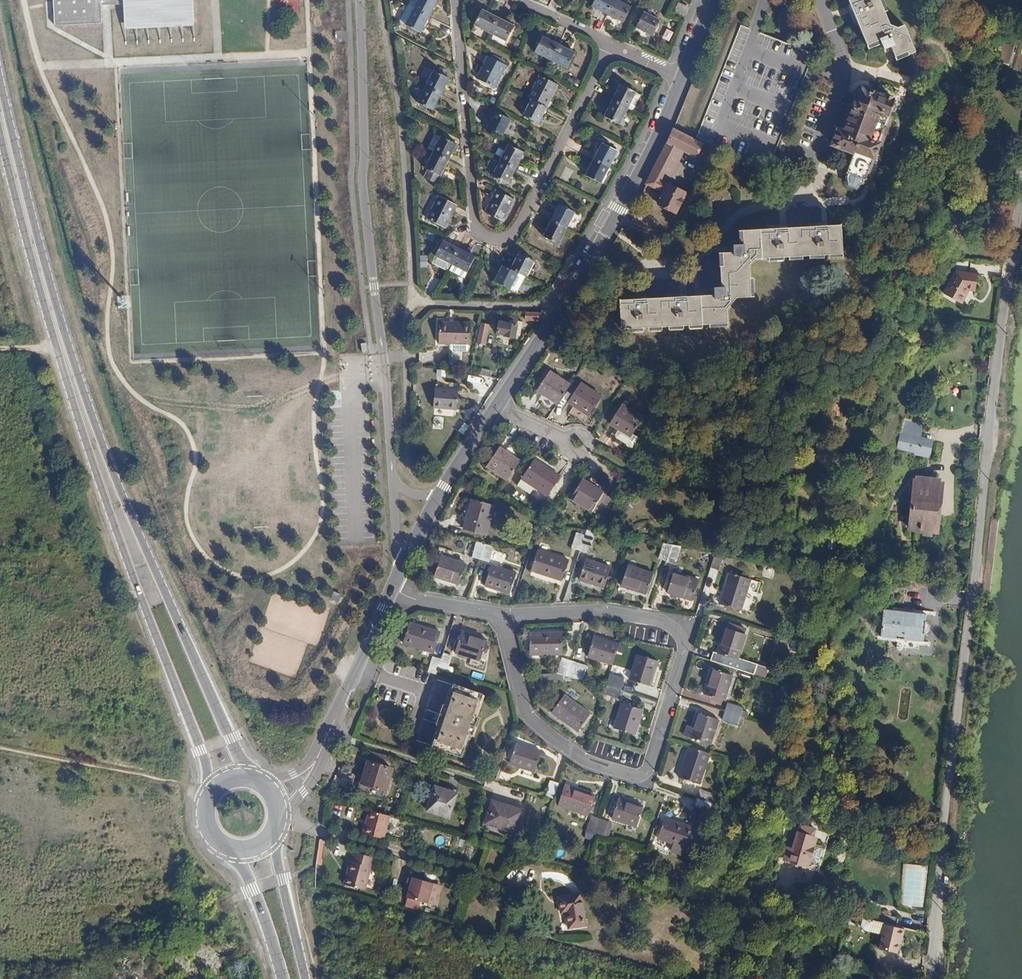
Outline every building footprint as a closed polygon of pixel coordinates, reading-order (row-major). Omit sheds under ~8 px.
[(55,26),(102,23),(101,6),(124,4),(127,4),(128,22),(193,19),(192,0),(53,0),(55,26)] [(193,19),(128,22),(127,4),(124,4),(126,45),(195,42),(193,0),(192,0),(193,19)] [(428,17),(435,2),(431,0),(410,0),(407,7),(412,10),(428,17)] [(591,6),(606,14),(614,0),(594,0),(591,6)] [(623,23),(630,7),(617,0),(614,0),(606,14),(623,23)] [(869,45),(883,40),(888,50),(895,47),(899,57),(910,52),(911,55),(917,52),(906,25),(898,28),(890,24),(880,0),(850,0),(869,45)] [(961,7),(969,9),(972,0),(963,0),(961,7)] [(678,3),(673,13),(683,17),(687,7),(678,3)] [(399,23),(404,26),(420,34),(428,17),(412,10),(407,7),(399,23)] [(480,10),(473,25),(489,33),(497,18),(480,10)] [(634,27),(651,36),(659,20),(642,11),(634,27)] [(489,33),(505,41),(512,26),(497,18),(489,33)] [(739,34),(748,38),(751,29),(742,26),(739,34)] [(667,29),(663,38),(670,41),(674,32),(667,29)] [(1000,32),(994,62),(1007,66),(1014,36),(1000,32)] [(541,36),(533,51),(549,59),(557,44),(541,36)] [(557,44),(549,59),(565,67),(573,52),(557,44)] [(476,76),(495,86),(506,64),(487,54),(476,76)] [(432,71),(424,87),(440,95),(448,79),(432,71)] [(527,97),(530,98),(546,106),(557,84),(538,74),(527,97)] [(619,83),(611,99),(627,106),(632,109),(640,93),(635,90),(619,83)] [(440,95),(424,87),(417,104),(432,111),(440,95)] [(839,129),(833,146),(845,151),(847,147),(856,151),(847,172),(850,173),(848,177),(848,179),(848,182),(848,184),(850,186),(852,187),(853,188),(856,188),(858,187),(860,186),(862,184),(864,178),(867,179),(881,143),(879,143),(889,116),(891,116),(896,101),(868,90),(865,91),(863,92),(861,93),(848,127),(846,131),(839,129)] [(530,98),(522,114),(539,122),(546,106),(530,98)] [(611,99),(603,115),(619,122),(627,106),(611,99)] [(494,113),(486,128),(501,136),(509,120),(494,113)] [(667,141),(647,183),(664,191),(659,202),(677,211),(687,191),(665,179),(681,147),(697,154),(702,143),(673,128),(667,141)] [(563,145),(568,146),(573,133),(567,131),(563,145)] [(426,149),(432,152),(447,160),(455,144),(440,136),(439,137),(433,134),(426,149)] [(601,143),(593,158),(609,166),(617,150),(601,143)] [(507,144),(499,160),(515,168),(523,152),(507,144)] [(432,152),(424,168),(427,170),(423,178),(435,183),(439,176),(440,176),(447,160),(432,152)] [(585,174),(601,182),(609,166),(593,158),(585,174)] [(491,176),(507,184),(515,168),(499,160),(491,176)] [(484,212),(502,221),(513,200),(495,191),(484,212)] [(436,197),(425,219),(445,229),(455,207),(436,197)] [(559,202),(551,218),(567,227),(575,211),(559,202)] [(543,234),(559,243),(567,227),(551,218),(543,234)] [(621,299),(622,328),(728,324),(728,308),(737,298),(751,298),(751,266),(757,260),(844,257),(843,229),(745,232),(745,247),(735,247),(735,254),(725,254),(725,266),(722,266),(723,288),(715,289),(715,295),(621,299)] [(441,240),(434,255),(435,256),(432,263),(445,269),(448,263),(449,263),(457,248),(441,240)] [(473,256),(457,248),(449,263),(446,269),(462,277),(465,271),(473,256)] [(518,252),(510,268),(518,272),(526,276),(534,260),(518,252)] [(954,265),(957,266),(957,272),(970,273),(971,259),(955,258),(954,265)] [(502,264),(494,280),(510,288),(518,272),(510,268),(502,264)] [(944,292),(961,301),(967,287),(976,288),(978,274),(970,273),(957,272),(944,292)] [(525,312),(525,321),(541,321),(541,314),(540,314),(540,313),(525,312)] [(501,318),(497,334),(505,336),(514,337),(515,336),(517,321),(501,318)] [(517,321),(515,336),(520,337),(523,323),(517,321)] [(440,322),(439,343),(448,343),(448,348),(450,351),(465,351),(468,348),(468,343),(471,344),(471,322),(440,322)] [(481,322),(476,341),(484,343),(489,324),(481,322)] [(482,368),(481,375),(491,377),(493,370),(482,368)] [(437,377),(446,378),(447,370),(437,369),(437,377)] [(537,389),(558,403),(571,384),(550,370),(537,389)] [(438,382),(437,402),(460,403),(460,384),(438,382)] [(582,382),(569,400),(590,414),(603,396),(582,382)] [(623,404),(611,423),(620,429),(616,434),(617,437),(627,443),(628,446),(630,447),(633,447),(640,437),(634,433),(644,418),(623,404)] [(930,457),(934,438),(921,435),(924,423),(907,420),(904,432),(901,431),(897,450),(930,457)] [(499,447),(487,466),(507,480),(520,461),(499,447)] [(533,462),(520,482),(546,499),(559,479),(533,462)] [(939,532),(945,480),(941,479),(942,476),(916,473),(916,477),(914,476),(908,532),(934,535),(935,532),(939,532)] [(582,480),(570,500),(593,512),(603,493),(582,480)] [(472,497),(462,526),(483,533),(493,504),(472,497)] [(575,534),(571,549),(579,551),(583,537),(575,534)] [(583,537),(579,551),(587,554),(592,539),(583,537)] [(475,540),(470,556),(478,558),(483,542),(475,540)] [(483,542),(478,558),(486,561),(491,545),(483,542)] [(664,543),(659,558),(667,560),(672,545),(664,543)] [(672,545),(667,560),(676,563),(682,546),(672,545)] [(440,550),(432,577),(457,584),(464,562),(452,559),(453,554),(440,550)] [(715,551),(710,568),(719,570),(724,553),(715,551)] [(535,552),(529,572),(560,582),(566,562),(535,552)] [(585,561),(578,582),(604,589),(610,569),(585,561)] [(490,564),(483,585),(508,592),(514,572),(490,564)] [(628,566),(622,586),(647,594),(653,573),(628,566)] [(675,572),(668,593),(693,600),(699,580),(675,572)] [(730,572),(720,603),(741,610),(751,578),(730,572)] [(335,592),(332,599),(339,602),(343,595),(335,592)] [(924,640),(926,610),(884,607),(881,637),(898,638),(898,634),(906,635),(906,639),(924,640)] [(407,623),(400,643),(432,652),(438,632),(407,623)] [(725,630),(717,655),(737,661),(745,636),(725,630)] [(458,632),(452,653),(477,660),(483,640),(458,632)] [(530,632),(528,654),(560,657),(562,635),(530,632)] [(593,641),(587,661),(613,668),(619,648),(593,641)] [(439,658),(436,666),(446,669),(450,654),(441,651),(439,658)] [(431,655),(425,670),(434,673),(436,666),(439,658),(431,655)] [(637,656),(630,681),(651,687),(659,662),(637,656)] [(741,660),(737,670),(753,675),(756,665),(741,660)] [(561,663),(557,679),(559,679),(565,681),(570,665),(561,663)] [(570,665),(565,681),(581,685),(586,670),(570,665)] [(711,671),(703,697),(724,703),(732,678),(711,671)] [(532,674),(531,682),(557,687),(559,679),(557,679),(532,674)] [(610,677),(607,686),(623,691),(626,682),(624,682),(625,679),(613,676),(612,678),(610,677)] [(449,683),(443,704),(440,703),(434,722),(437,723),(430,744),(459,753),(466,732),(469,733),(475,714),(472,713),(478,692),(449,683)] [(604,694),(604,695),(620,700),(623,691),(607,686),(604,694)] [(549,712),(575,732),(587,715),(562,695),(549,712)] [(724,713),(740,718),(744,703),(740,701),(737,708),(727,705),(724,713)] [(622,704),(615,729),(636,735),(644,711),(622,704)] [(724,713),(721,722),(737,727),(740,718),(724,713)] [(696,720),(689,740),(710,746),(717,726),(696,720)] [(506,763),(521,768),(519,775),(529,778),(537,751),(513,742),(506,763)] [(688,750),(679,781),(699,787),(709,756),(688,750)] [(367,761),(360,782),(385,790),(391,769),(367,761)] [(548,780),(543,796),(552,799),(557,783),(548,780)] [(563,785),(556,805),(587,816),(593,794),(563,785)] [(434,787),(426,811),(448,817),(455,793),(434,787)] [(699,793),(696,800),(712,805),(715,797),(699,793)] [(492,800),(486,819),(505,826),(504,828),(516,832),(523,810),(492,800)] [(619,800),(613,820),(637,828),(643,807),(619,800)] [(696,800),(694,809),(710,814),(712,805),(696,800)] [(368,809),(362,833),(384,839),(390,815),(368,809)] [(591,817),(586,833),(595,835),(600,819),(591,817)] [(600,819),(595,835),(604,837),(609,822),(600,819)] [(787,844),(783,859),(793,862),(792,865),(798,867),(799,864),(808,867),(818,836),(814,834),(816,827),(794,820),(789,838),(794,840),(793,846),(787,844)] [(665,822),(659,842),(678,848),(676,855),(687,859),(696,831),(665,822)] [(364,891),(374,856),(353,850),(343,884),(364,891)] [(925,906),(927,865),(905,864),(903,905),(925,906)] [(434,881),(412,875),(406,897),(408,897),(421,901),(428,903),(428,901),(434,881)] [(442,883),(434,881),(428,901),(437,904),(442,883)] [(769,888),(767,895),(782,899),(783,893),(784,891),(769,888)] [(587,926),(582,891),(558,895),(561,913),(566,912),(568,929),(587,926)] [(783,893),(782,899),(794,902),(795,896),(783,893)] [(729,895),(727,903),(746,905),(748,900),(729,895)] [(418,908),(421,901),(408,897),(406,905),(418,908)] [(899,953),(904,928),(883,923),(880,934),(882,935),(879,949),(899,953)]
